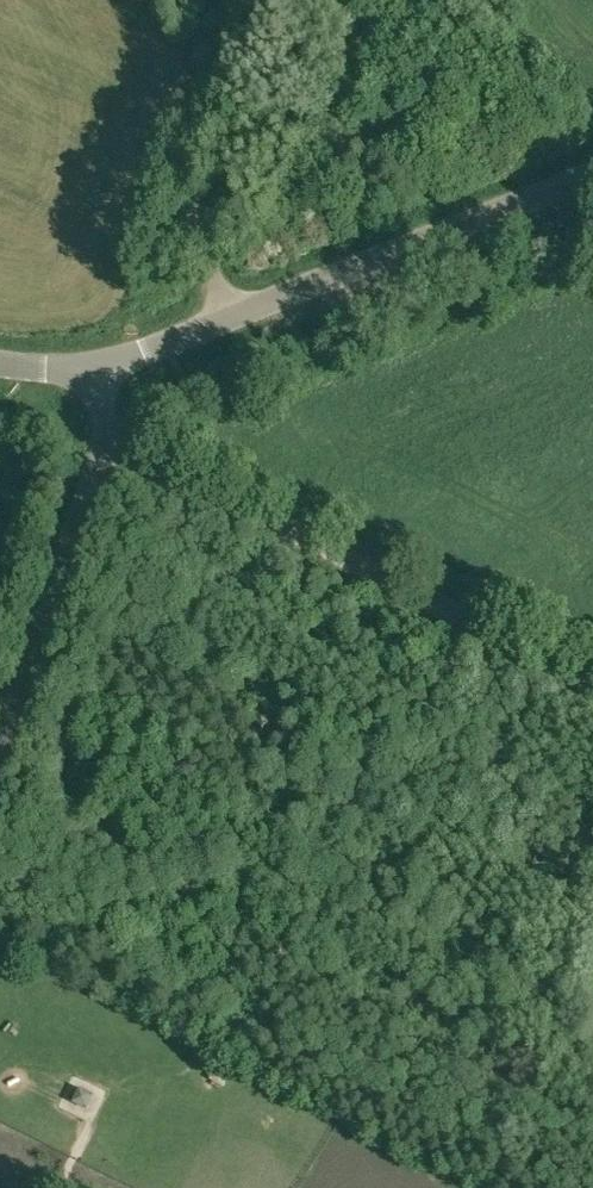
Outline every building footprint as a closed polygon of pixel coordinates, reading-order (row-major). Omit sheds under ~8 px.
[(184,394),(172,401),(177,410),(190,404),(185,394),(184,394)] [(216,1066),(208,1080),(225,1089),(233,1075),(216,1066)] [(79,1089),(72,1104),(87,1111),(94,1096),(79,1089)]
